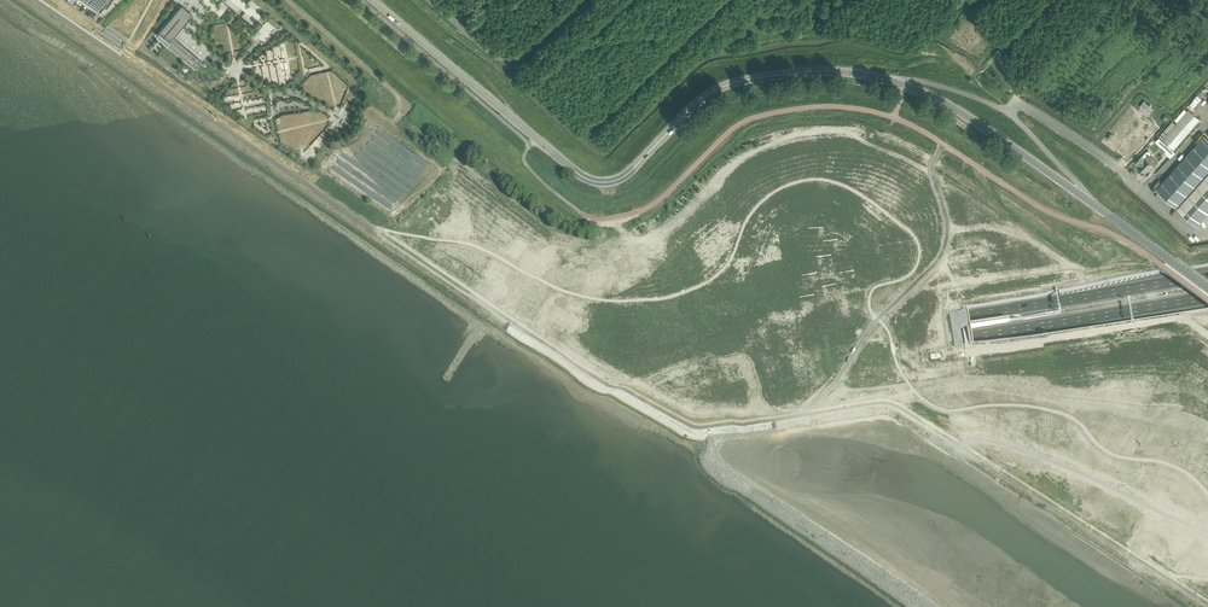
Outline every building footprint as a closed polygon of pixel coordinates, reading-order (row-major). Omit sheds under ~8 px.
[(178,10),(157,36),(196,68),(203,61),(174,37),(189,20),(178,10)] [(271,17),(268,20),(278,29),(281,25),(271,17)] [(1173,150),(1200,119),(1189,109),(1162,140),(1173,150)] [(1204,135),(1155,190),(1176,208),(1207,171),(1207,139),(1204,135)] [(1142,156),(1135,163),(1138,166),(1138,167),(1144,172),(1152,164),(1154,166),(1158,163),(1150,155),(1150,154),(1150,153),(1150,152),(1149,152),(1149,151),(1148,151),(1147,151),(1147,152),(1146,152),(1142,156)] [(1177,208),(1178,209),(1197,226),(1207,214),(1207,174),(1177,208)] [(671,285),(677,289),(681,283),(675,279),(671,285)] [(964,312),(949,314),(955,347),(969,345),(964,312)] [(713,360),(673,371),(681,373),(680,378),(685,379),(685,380),(689,380),(689,377),(690,378),(691,371),(692,375),(693,370),(715,364),(716,360),(713,360)] [(954,418),(941,411),(939,413),(928,408),(926,412),(951,425),(954,418)] [(1169,529),(1166,535),(1206,557),(1207,554),(1207,551),(1169,529)]
